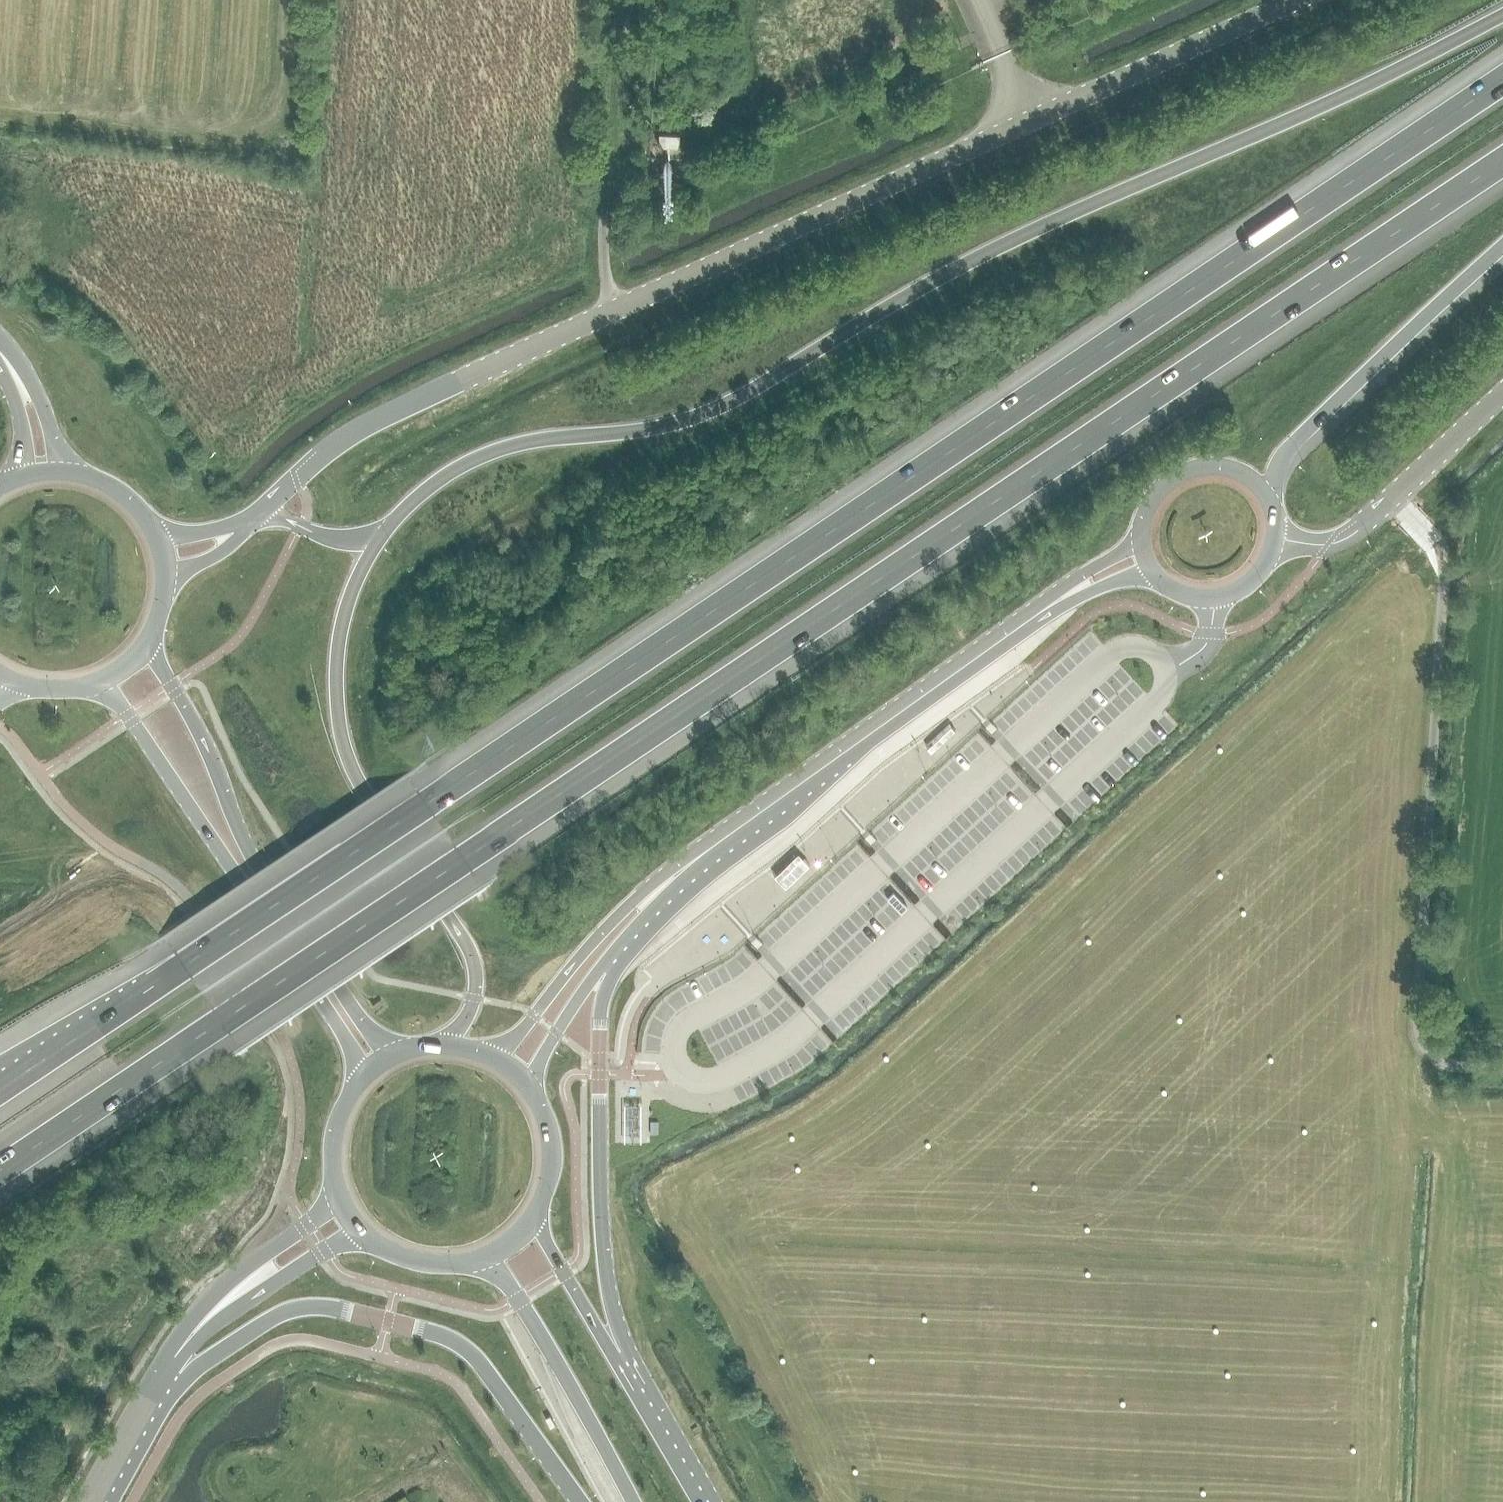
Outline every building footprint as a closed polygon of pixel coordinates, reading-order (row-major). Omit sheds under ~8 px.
[(659,133),(658,145),(678,146),(679,134),(659,133)] [(950,725),(926,747),(930,751),(954,729),(950,725)] [(797,853),(773,875),(784,887),(808,865),(797,853)] [(641,1103),(623,1103),(623,1128),(623,1142),(641,1141),(641,1128),(641,1103)]
